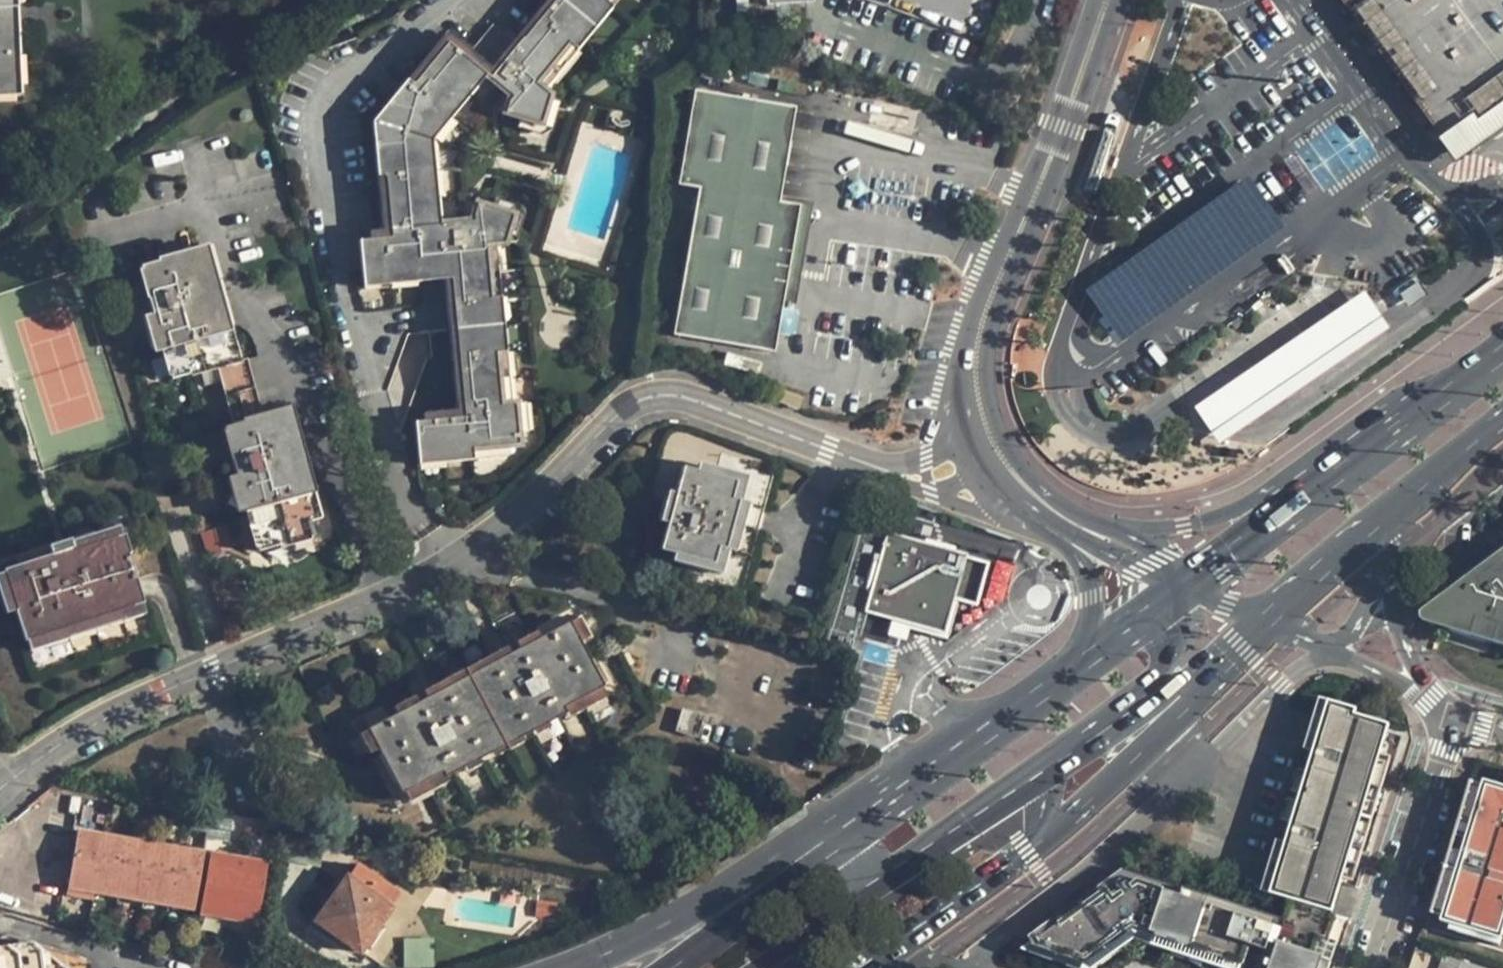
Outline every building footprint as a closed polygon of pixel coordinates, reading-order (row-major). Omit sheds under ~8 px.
[(22,102),(21,0),(0,0),(0,103),(22,102)] [(498,77),(518,94),(512,100),(507,118),(543,129),(551,101),(539,90),(612,0),(562,0),(498,77)] [(770,9),(807,5),(812,0),(769,0),(770,9)] [(1464,161),(1502,132),(1502,0),(1347,0),(1464,161)] [(494,27),(472,54),(493,72),(516,45),(494,27)] [(450,47),(413,91),(406,84),(369,127),(374,183),(383,181),(389,237),(428,233),(419,143),(480,71),(450,47)] [(699,194),(673,342),(772,359),(799,213),(779,209),(796,113),(698,95),(681,191),(699,194)] [(1249,177),(1087,290),(1122,340),(1285,227),(1249,177)] [(474,235),(447,238),(467,425),(416,430),(419,461),(521,451),(516,409),(501,411),(482,251),(503,249),(510,222),(477,210),(472,223),(474,235)] [(439,240),(358,248),(362,283),(443,275),(439,240)] [(249,514),(261,553),(318,536),(281,415),(262,420),(261,415),(262,415),(257,398),(251,380),(252,380),(247,364),(233,368),(230,361),(232,361),(200,254),(143,270),(153,302),(150,303),(165,352),(166,352),(175,382),(219,369),(236,427),(226,430),(236,463),(232,464),(247,514),(249,514)] [(1216,399),(1191,417),(1227,422),(1251,405),(1372,318),(1395,300),(1362,293),(1336,312),(1216,399)] [(686,469),(664,552),(677,555),(674,565),(724,578),(731,553),(739,555),(752,506),(744,504),(751,479),(701,465),(699,473),(686,469)] [(16,612),(37,677),(156,639),(130,558),(134,557),(127,537),(77,553),(76,549),(6,571),(19,612),(16,612)] [(892,539),(872,611),(898,619),(894,631),(891,630),(885,650),(906,656),(911,636),(909,635),(912,623),(944,632),(966,562),(892,539)] [(1502,643),(1502,559),(1502,560),(1498,553),(1439,597),(1444,626),(1502,643)] [(1444,626),(1439,597),(1423,609),(1422,611),(1422,615),(1425,619),(1444,626)] [(370,731),(404,796),(445,774),(449,780),(570,716),(567,710),(608,688),(574,624),(370,731)] [(1314,753),(1330,702),(1319,699),(1303,750),(1314,753)] [(1299,795),(1297,802),(1290,823),(1288,830),(1291,830),(1286,845),(1275,842),(1261,890),(1290,900),(1284,919),(1122,867),(1045,927),(1050,933),(1024,954),(1065,967),(1099,967),(1130,946),(1204,967),(1240,967),(1241,965),(1250,967),(1329,967),(1331,962),(1313,957),(1317,943),(1326,945),(1326,944),(1335,947),(1342,924),(1334,922),(1334,919),(1330,918),(1341,881),(1351,884),(1388,760),(1379,757),(1388,726),(1354,715),(1355,710),(1330,702),(1314,753),(1310,768),(1307,767),(1305,773),(1295,770),(1288,791),(1299,795)] [(685,712),(679,734),(702,740),(708,718),(685,712)] [(1501,937),(1502,938),(1502,790),(1480,783),(1478,789),(1440,919),(1438,923),(1448,926),(1456,928),(1455,934),(1498,947),(1501,937)] [(1440,919),(1478,789),(1468,786),(1428,915),(1440,919)] [(1290,823),(1297,802),(1286,799),(1279,820),(1290,823)] [(234,825),(196,818),(192,839),(230,846),(234,825)] [(80,836),(70,888),(197,910),(206,858),(80,836)] [(213,855),(200,924),(256,934),(268,865),(213,855)] [(361,865),(318,923),(362,956),(405,898),(361,865)] [(603,883),(601,895),(617,897),(618,885),(603,883)] [(541,904),(539,919),(559,922),(561,907),(541,904)] [(1456,928),(1448,926),(1447,932),(1455,934),(1456,928)] [(0,958),(0,967),(61,967),(42,952),(0,958)] [(1446,953),(1440,967),(1455,967),(1459,958),(1446,953)]
